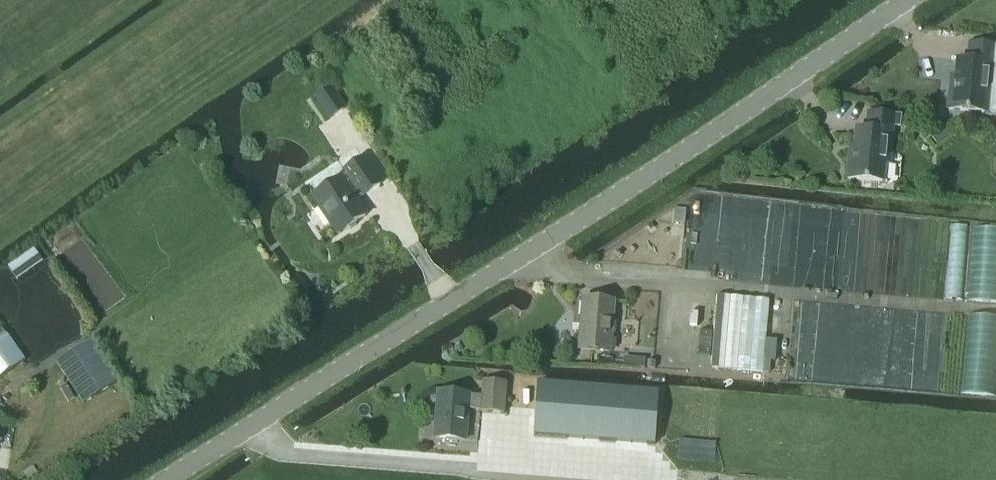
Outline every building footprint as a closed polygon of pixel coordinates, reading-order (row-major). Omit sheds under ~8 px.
[(950,84),(948,111),(983,114),(985,97),(989,97),(993,48),(969,45),(968,62),(957,61),(954,85),(950,84)] [(315,99),(329,122),(345,112),(331,89),(315,99)] [(849,154),(846,180),(882,184),(884,166),(888,166),(892,128),(899,129),(900,118),(893,117),(868,114),(866,131),(856,131),(853,154),(849,154)] [(941,124),(928,133),(936,143),(949,134),(941,124)] [(363,159),(345,171),(348,176),(341,180),(340,179),(314,197),(339,235),(347,229),(351,230),(356,226),(357,223),(366,217),(349,193),(356,188),(363,198),(381,186),(363,159)] [(674,210),(674,218),(685,219),(686,211),(674,210)] [(34,250),(9,268),(17,279),(42,262),(34,250)] [(712,370),(737,372),(764,375),(770,302),(718,298),(712,370)] [(579,351),(610,354),(614,303),(583,300),(579,351)] [(0,326),(0,380),(25,362),(0,326)] [(700,332),(698,356),(710,357),(712,333),(700,332)] [(93,341),(57,364),(84,404),(119,381),(93,341)] [(636,358),(635,368),(645,368),(646,359),(636,358)] [(434,440),(466,442),(468,412),(505,415),(507,384),(483,382),(482,397),(437,394),(434,440)] [(539,383),(535,436),(655,446),(659,393),(539,383)]
